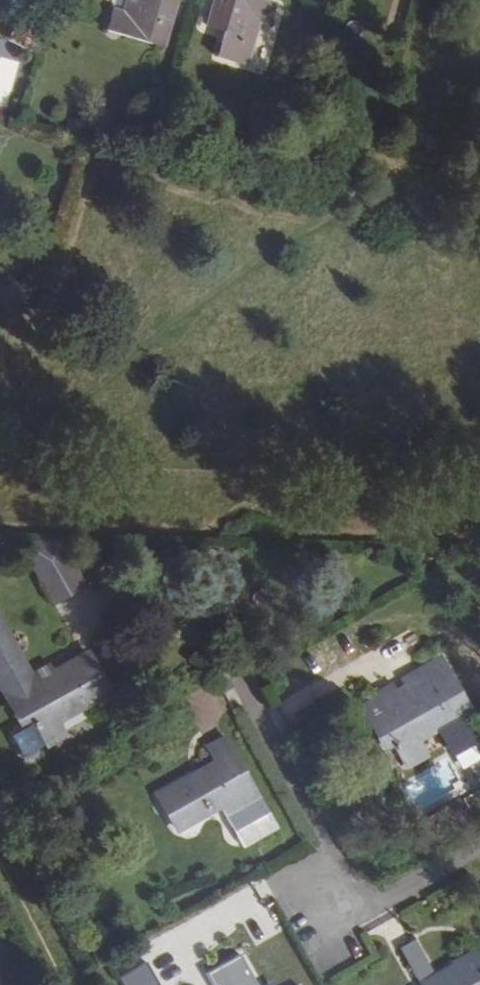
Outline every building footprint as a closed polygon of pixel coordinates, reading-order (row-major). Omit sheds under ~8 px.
[(114,10),(108,30),(163,47),(176,0),(175,0),(126,0),(123,12),(114,10)] [(275,3),(265,0),(214,0),(207,25),(225,30),(218,58),(246,66),(259,21),(270,24),(275,3)] [(116,579),(97,545),(66,562),(86,597),(116,579)] [(23,731),(33,725),(43,743),(46,749),(68,738),(58,721),(110,692),(88,652),(33,683),(0,623),(0,691),(23,731)] [(427,755),(419,740),(471,711),(441,658),(402,680),(414,702),(394,713),(384,696),(362,707),(385,751),(394,746),(404,763),(406,767),(427,755)] [(17,734),(26,751),(43,743),(33,725),(23,731),(17,734)] [(220,801),(244,845),(276,828),(225,736),(204,747),(214,765),(200,772),(206,783),(200,786),(194,776),(158,797),(176,831),(210,813),(207,807),(220,801)] [(404,763),(394,746),(385,751),(380,755),(388,771),(404,763)] [(442,830),(437,819),(422,828),(428,838),(442,830)] [(365,841),(357,827),(346,834),(354,848),(365,841)] [(400,949),(420,984),(479,984),(479,960),(475,953),(435,976),(415,941),(400,949)] [(207,974),(213,984),(253,984),(238,957),(207,974)]
